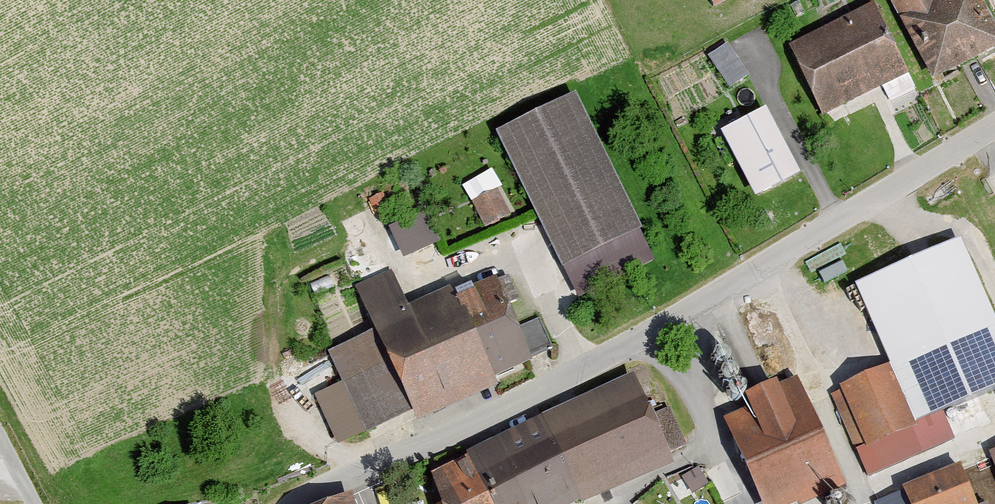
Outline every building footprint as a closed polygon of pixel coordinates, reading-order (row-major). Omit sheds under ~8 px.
[(714,12),(738,0),(708,0),(714,12)] [(933,84),(994,52),(994,25),(982,0),(889,0),(933,84)] [(874,6),(790,45),(822,115),(907,75),(874,6)] [(709,50),(730,83),(751,70),(730,37),(709,50)] [(575,96),(496,134),(562,271),(642,233),(575,96)] [(766,110),(720,133),(755,201),(801,178),(766,110)] [(500,188),(471,200),(483,227),(511,215),(500,188)] [(403,253),(439,235),(423,203),(387,221),(403,253)] [(854,286),(889,364),(914,423),(941,412),(994,388),(994,322),(959,240),(854,286)] [(375,330),(328,351),(364,434),(410,414),(415,423),(497,387),(494,380),(532,364),(496,281),(414,317),(392,267),(354,284),(375,330)] [(889,364),(832,388),(868,475),(953,440),(941,412),(914,423),(889,364)] [(431,477),(440,503),(589,503),(675,462),(632,379),(431,477)] [(726,424),(760,503),(808,503),(844,489),(803,391),(784,399),(779,388),(748,401),(753,413),(726,424)] [(873,503),(976,503),(962,469),(873,503)] [(371,485),(352,493),(357,503),(380,503),(371,485)] [(330,503),(354,503),(352,494),(330,503)]
